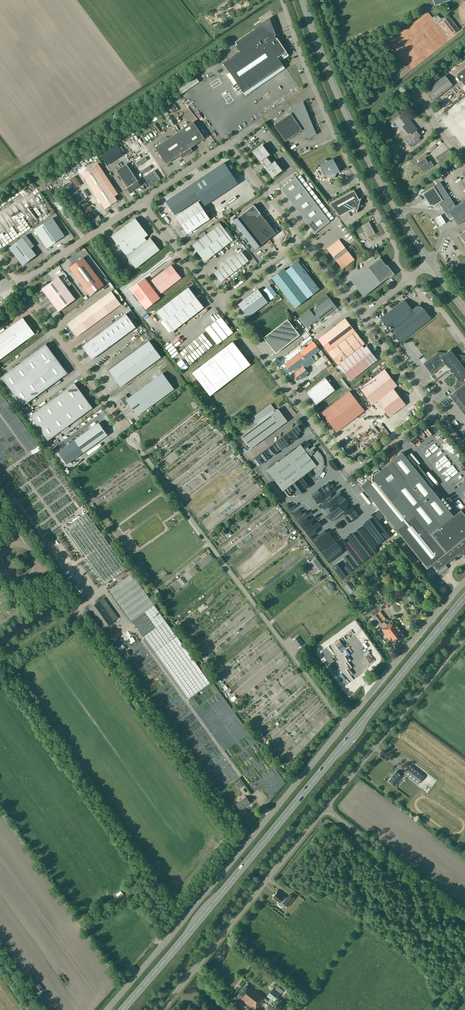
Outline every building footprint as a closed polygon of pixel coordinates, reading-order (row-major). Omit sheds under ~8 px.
[(452,34),(458,29),(459,29),(449,17),(448,17),(449,17),(443,22),(443,21),(442,22),(452,34),(453,34),(452,34)] [(237,44),(235,45),(240,51),(223,63),(243,93),(283,66),(280,61),(289,55),(277,38),(276,38),(269,19),(235,42),(237,44)] [(457,75),(464,85),(464,68),(457,75)] [(199,82),(195,75),(175,89),(179,95),(199,82)] [(445,75),(426,91),(434,101),(453,85),(445,75)] [(293,109),(289,112),(291,113),(274,124),(285,141),(302,130),(307,138),(312,136),(311,136),(315,133),(302,103),(293,109)] [(464,145),(464,107),(449,120),(447,116),(442,120),(462,145),(463,145),(464,146),(464,145)] [(415,128),(416,127),(404,113),(394,121),(402,131),(400,133),(405,140),(411,147),(420,139),(419,137),(421,135),(415,128)] [(193,122),(174,134),(155,147),(166,164),(175,158),(175,159),(176,158),(176,157),(180,154),(182,158),(193,151),(190,148),(204,138),(193,122)] [(270,154),(263,145),(253,152),(260,162),(263,160),(267,166),(265,168),(273,178),(282,170),(275,160),(273,162),(271,163),(267,157),(270,154)] [(399,158),(402,163),(409,157),(405,152),(399,158)] [(323,163),(320,165),(322,169),(320,174),(325,175),(327,179),(330,176),(335,178),(336,173),(340,171),(338,167),(339,163),(335,162),(333,158),(329,160),(325,159),(323,163)] [(430,160),(428,162),(425,158),(416,163),(419,168),(420,167),(423,172),(434,165),(430,160)] [(205,206),(238,183),(224,162),(166,201),(175,215),(200,198),(205,206)] [(82,174),(104,208),(113,203),(113,204),(118,201),(114,195),(115,195),(115,194),(114,195),(112,191),(115,189),(98,163),(82,174)] [(140,185),(126,164),(116,171),(130,192),(140,185)] [(280,188),(315,233),(330,222),(295,177),(280,188)] [(441,206),(443,209),(447,216),(451,214),(458,225),(463,222),(463,221),(464,220),(464,199),(456,205),(440,182),(421,194),(422,194),(429,203),(435,205),(439,202),(441,205),(440,206),(441,206)] [(249,197),(254,194),(249,186),(244,190),(249,197)] [(360,202),(361,198),(362,198),(361,198),(359,199),(354,190),(330,203),(340,216),(355,208),(357,213),(357,212),(358,209),(363,206),(360,202)] [(77,196),(83,205),(90,200),(86,196),(85,197),(81,192),(77,196)] [(237,204),(247,198),(244,192),(234,199),(237,204)] [(198,201),(176,216),(187,234),(210,219),(198,201)] [(254,205),(233,221),(255,249),(276,233),(254,205)] [(22,207),(24,210),(19,213),(21,216),(20,217),(25,226),(29,224),(26,220),(30,218),(24,206),(22,207)] [(65,236),(53,218),(35,230),(47,248),(65,236)] [(136,268),(160,250),(150,238),(147,240),(144,237),(148,235),(135,218),(111,236),(136,268)] [(371,235),(374,233),(369,223),(363,226),(368,236),(371,235),(371,234),(371,235)] [(205,261),(216,253),(233,240),(221,224),(192,245),(205,261)] [(31,248),(34,245),(26,235),(10,248),(23,265),(36,255),(31,248)] [(339,239),(327,249),(342,269),(354,259),(339,239)] [(221,282),(249,261),(241,251),(214,273),(221,282)] [(104,285),(83,257),(69,268),(90,295),(104,285)] [(350,280),(363,297),(393,274),(380,257),(350,280)] [(292,262),(294,264),(286,271),(284,269),(272,278),(295,308),(319,289),(307,273),(309,272),(303,264),(301,265),(296,259),(292,262)] [(171,265),(151,280),(161,293),(181,278),(171,265)] [(75,299),(59,276),(48,284),(47,282),(44,285),(42,284),(41,290),(43,291),(46,295),(59,311),(75,299)] [(130,289),(145,309),(160,298),(145,277),(130,289)] [(264,290),(271,300),(277,295),(270,285),(264,290)] [(156,312),(172,332),(204,307),(188,287),(156,312)] [(238,304),(248,317),(268,302),(258,289),(238,304)] [(67,326),(75,336),(76,335),(77,337),(121,304),(111,291),(67,323),(68,325),(67,326)] [(315,303),(315,302),(318,306),(311,311),(310,309),(299,318),(307,327),(317,319),(319,321),(337,307),(329,298),(326,294),(315,302),(315,303)] [(381,318),(392,333),(392,332),(400,342),(431,318),(424,308),(423,309),(422,308),(422,307),(421,306),(420,306),(419,306),(418,306),(417,306),(416,307),(412,310),(404,300),(381,318)] [(136,327),(126,314),(82,346),(92,359),(136,327)] [(23,317),(0,335),(0,360),(28,339),(29,340),(38,333),(39,331),(40,331),(37,330),(34,327),(29,320),(27,320),(26,321),(23,317)] [(325,333),(318,339),(338,365),(350,381),(377,360),(367,347),(365,347),(364,348),(362,346),(365,344),(355,331),(345,318),(325,333)] [(300,335),(287,319),(264,337),(276,353),(300,335)] [(161,357),(149,341),(109,370),(121,387),(161,357)] [(192,372),(210,396),(251,364),(233,341),(192,372)] [(320,349),(313,341),(284,364),(291,372),(294,369),(296,372),(292,375),(297,381),(303,376),(304,378),(307,376),(306,375),(308,373),(305,368),(315,361),(311,356),(320,349)] [(68,374),(47,345),(2,377),(23,406),(68,374)] [(391,350),(399,363),(402,362),(394,348),(391,350)] [(437,352),(436,353),(427,361),(423,364),(431,374),(431,375),(444,365),(447,365),(450,368),(451,368),(450,372),(454,372),(453,373),(457,377),(456,385),(453,387),(455,391),(453,392),(464,408),(464,364),(460,363),(459,361),(460,355),(464,356),(464,355),(437,352)] [(397,385),(385,369),(360,388),(372,405),(377,401),(393,388),(397,385)] [(174,388),(162,373),(129,399),(126,395),(126,396),(122,400),(126,406),(129,404),(139,416),(174,388)] [(335,390),(325,377),(306,392),(316,405),(335,390)] [(93,408),(84,396),(75,383),(30,416),(48,440),(93,408)] [(406,404),(393,388),(377,401),(389,417),(406,404)] [(321,412),(336,432),(364,410),(349,391),(321,412)] [(194,407),(198,404),(192,394),(188,397),(194,407)] [(274,412),(273,410),(274,409),(271,404),(251,418),(255,423),(256,422),(258,424),(242,436),(251,448),(263,439),(287,421),(278,409),(274,412)] [(99,422),(58,452),(67,464),(108,435),(99,422)] [(438,438),(444,435),(437,422),(430,425),(434,433),(432,434),(434,438),(437,436),(438,438)] [(260,461),(266,460),(278,451),(279,451),(283,448),(283,445),(288,444),(288,441),(293,440),(292,436),(285,438),(286,440),(281,441),(281,443),(276,444),(277,447),(274,448),(270,451),(268,451),(268,453),(264,454),(265,457),(259,458),(260,461)] [(439,448),(455,468),(463,461),(447,442),(439,448)] [(318,452),(317,451),(317,450),(311,458),(301,445),(267,470),(283,491),(311,470),(317,477),(318,476),(319,475),(320,474),(321,473),(321,472),(322,471),(322,470),(322,469),(323,468),(323,467),(323,466),(323,465),(323,464),(323,462),(323,461),(323,460),(323,459),(322,458),(322,457),(322,456),(321,455),(320,454),(319,453),(319,452),(318,452)] [(361,485),(427,568),(433,563),(435,565),(434,566),(436,569),(438,569),(445,564),(446,566),(449,564),(447,562),(457,554),(464,555),(464,550),(464,549),(464,548),(464,506),(452,516),(401,453),(361,485)] [(371,476),(368,472),(359,480),(362,484),(371,476)] [(305,517),(318,507),(315,503),(312,505),(314,508),(307,513),(306,512),(303,515),(305,517)] [(337,507),(339,515),(356,511),(355,508),(353,508),(352,504),(337,507)] [(269,523),(280,516),(277,510),(268,516),(270,518),(268,519),(267,517),(264,519),(261,521),(266,527),(270,525),(269,523)] [(318,521),(314,512),(305,516),(309,525),(318,521)] [(86,513),(65,528),(105,584),(126,569),(86,513)] [(316,573),(323,567),(316,558),(309,563),(316,573)] [(144,612),(156,627),(143,636),(188,699),(210,683),(131,573),(109,589),(132,620),(144,612)] [(344,586),(350,593),(355,589),(349,582),(344,586)] [(104,598),(90,608),(104,628),(118,617),(104,598)] [(132,620),(143,636),(156,627),(144,612),(132,620)] [(384,621),(378,612),(372,617),(370,618),(373,622),(374,620),(378,625),(376,627),(378,631),(381,628),(382,629),(381,629),(394,646),(406,637),(403,633),(402,633),(401,631),(394,621),(391,623),(390,623),(387,625),(384,621)] [(303,643),(297,635),(293,639),(298,647),(303,643)] [(405,774),(403,776),(396,771),(389,781),(396,786),(402,779),(404,780),(407,776),(418,784),(424,776),(411,766),(408,770),(406,768),(403,773),(405,774)] [(246,797),(236,804),(241,810),(251,803),(246,797)] [(277,892),(275,894),(274,894),(273,896),(273,897),(279,902),(278,903),(278,905),(281,907),(282,907),(284,904),(288,907),(295,898),(290,894),(287,898),(284,896),(283,897),(277,892)] [(32,985),(38,994),(43,990),(38,981),(32,985)] [(265,999),(266,1000),(268,999),(266,998),(248,983),(247,984),(238,995),(239,995),(238,996),(255,1009),(258,1006),(259,1007),(265,999)] [(273,989),(267,996),(270,999),(268,1001),(271,1004),(273,1001),(279,994),(273,989)]
